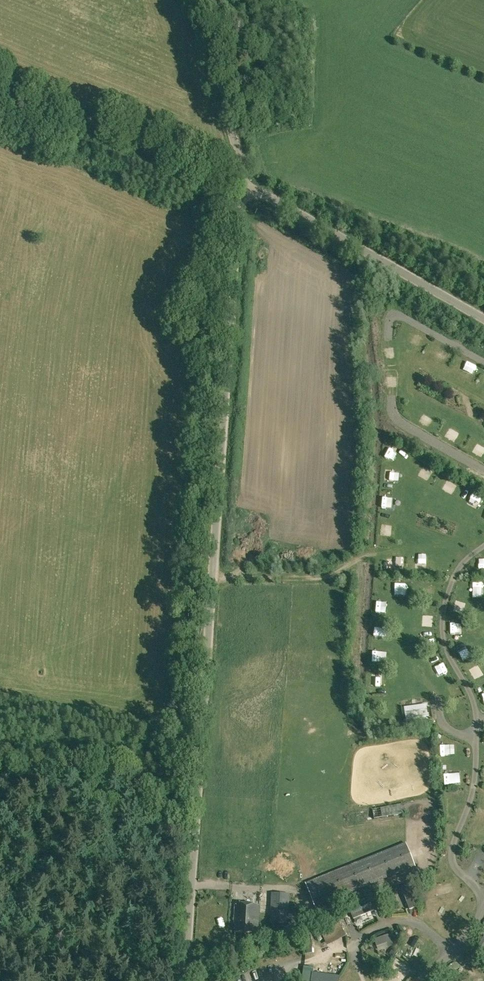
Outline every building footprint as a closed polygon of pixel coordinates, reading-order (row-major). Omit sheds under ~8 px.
[(396,360),(394,348),(385,350),(387,361),(396,360)] [(422,415),(418,421),(428,426),(431,420),(422,415)] [(389,451),(396,455),(400,449),(393,445),(389,451)] [(386,464),(385,476),(391,477),(393,465),(386,464)] [(455,496),(462,489),(454,482),(448,489),(455,496)] [(468,497),(477,505),(483,497),(475,490),(468,497)] [(383,497),(383,506),(397,507),(398,497),(383,497)] [(396,532),(396,523),(382,522),(381,532),(396,532)] [(418,567),(428,567),(427,555),(417,555),(418,567)] [(404,566),(404,556),(395,556),(394,566),(404,566)] [(402,580),(402,589),(411,589),(411,579),(402,580)] [(467,592),(476,591),(475,581),(466,582),(467,592)] [(456,604),(451,610),(458,616),(463,609),(456,604)] [(376,611),(376,620),(385,619),(384,611),(376,611)] [(437,633),(422,634),(423,642),(433,642),(433,646),(438,646),(437,633)] [(455,645),(461,644),(459,633),(453,634),(455,645)] [(385,634),(374,634),(375,645),(385,645),(385,634)] [(457,696),(463,693),(457,681),(451,684),(457,696)] [(382,682),(373,682),(373,692),(382,693),(382,682)] [(405,713),(406,719),(428,716),(427,710),(405,713)] [(456,723),(466,727),(469,718),(460,714),(456,723)] [(447,784),(462,783),(461,772),(447,772),(447,784)] [(371,809),(374,821),(407,815),(406,814),(404,803),(371,809)] [(305,882),(315,906),(415,866),(406,842),(305,882)] [(414,891),(404,894),(407,904),(411,903),(414,914),(419,913),(414,891)] [(269,922),(288,923),(289,893),(271,892),(269,922)] [(235,932),(258,933),(259,905),(236,904),(235,932)] [(397,945),(393,933),(375,939),(377,946),(389,942),(390,947),(397,945)] [(339,977),(312,973),(313,968),(305,967),(303,980),(338,980),(339,977)]
